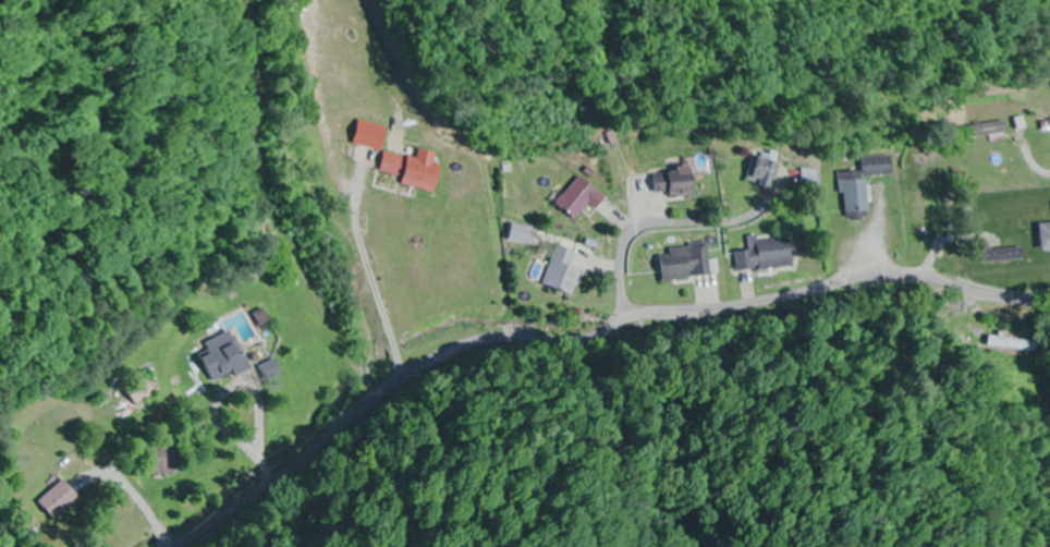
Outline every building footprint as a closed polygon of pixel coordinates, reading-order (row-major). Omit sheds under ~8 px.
[(393,128),(363,121),(357,145),(387,152),(393,128)] [(1010,122),(972,126),(974,138),(1011,134),(1010,122)] [(406,186),(438,193),(446,154),(424,149),(422,160),(388,152),(384,172),(408,178),(406,186)] [(775,189),(781,155),(758,150),(751,184),(775,189)] [(841,173),(841,194),(847,194),(847,219),(870,219),(870,177),(896,177),(896,157),(865,157),(865,173),(841,173)] [(699,195),(698,170),(657,171),(658,197),(699,195)] [(609,200),(586,176),(560,202),(579,221),(594,207),(598,211),(609,200)] [(1049,250),(1049,224),(1041,225),(1044,251),(1049,250)] [(757,242),(758,251),(737,253),(739,272),(794,268),(791,239),(757,242)] [(545,285),(575,296),(584,270),(574,267),(579,252),(559,246),(545,285)] [(665,282),(712,277),(709,246),(662,251),(665,282)] [(1023,261),(1023,251),(990,251),(990,261),(1023,261)] [(252,371),(239,334),(221,340),(225,351),(206,358),(216,384),(252,371)] [(1028,341),(985,337),(984,347),(1027,352),(1028,341)] [(130,389),(141,406),(160,394),(149,378),(130,389)] [(180,449),(151,449),(151,474),(180,474),(180,449)] [(82,496),(65,480),(42,505),(58,520),(82,496)]
